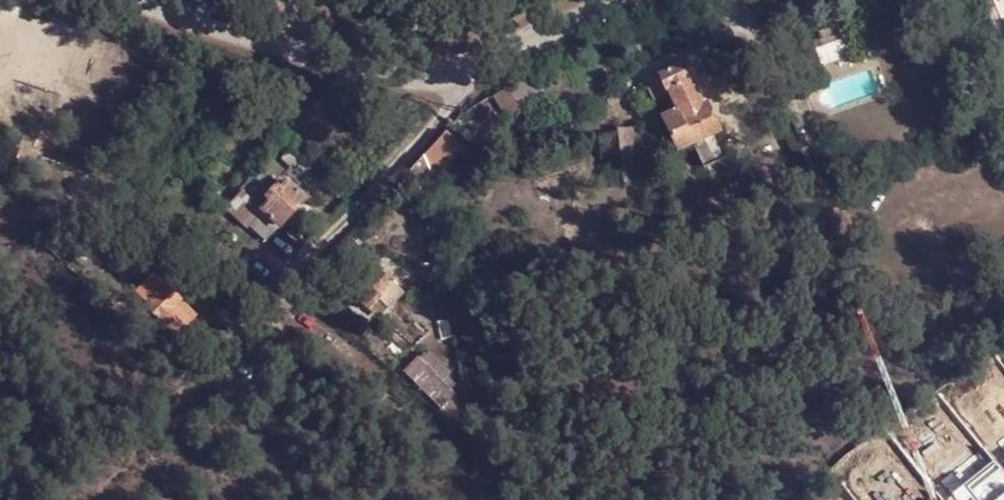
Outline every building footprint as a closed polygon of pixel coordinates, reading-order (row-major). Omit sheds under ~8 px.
[(842,27),(813,36),(818,51),(833,46),(840,63),(852,59),(842,27)] [(699,81),(690,65),(649,85),(659,104),(674,97),(682,114),(667,121),(682,152),(699,144),(713,171),(737,160),(711,107),(708,109),(695,83),(699,81)] [(534,75),(496,98),(510,122),(547,99),(534,75)] [(621,134),(627,189),(644,187),(642,173),(646,173),(645,165),(656,164),(655,152),(651,153),(650,145),(644,146),(643,131),(621,134)] [(466,147),(448,132),(407,178),(428,193),(466,147)] [(294,154),(285,165),(297,176),(307,166),(294,154)] [(274,237),(308,200),(290,184),(288,186),(269,169),(234,207),(255,225),(258,222),(274,237)] [(361,280),(351,290),(374,313),(385,302),(392,309),(403,299),(390,286),(378,274),(366,285),(361,280)] [(171,291),(151,310),(155,314),(146,323),(157,334),(162,330),(168,337),(174,331),(181,339),(200,320),(171,291)] [(392,309),(385,302),(374,313),(381,320),(392,309)] [(418,363),(404,377),(441,413),(460,390),(442,374),(447,368),(434,356),(423,368),(418,363)] [(973,499),(1003,499),(1003,476),(973,499)]
